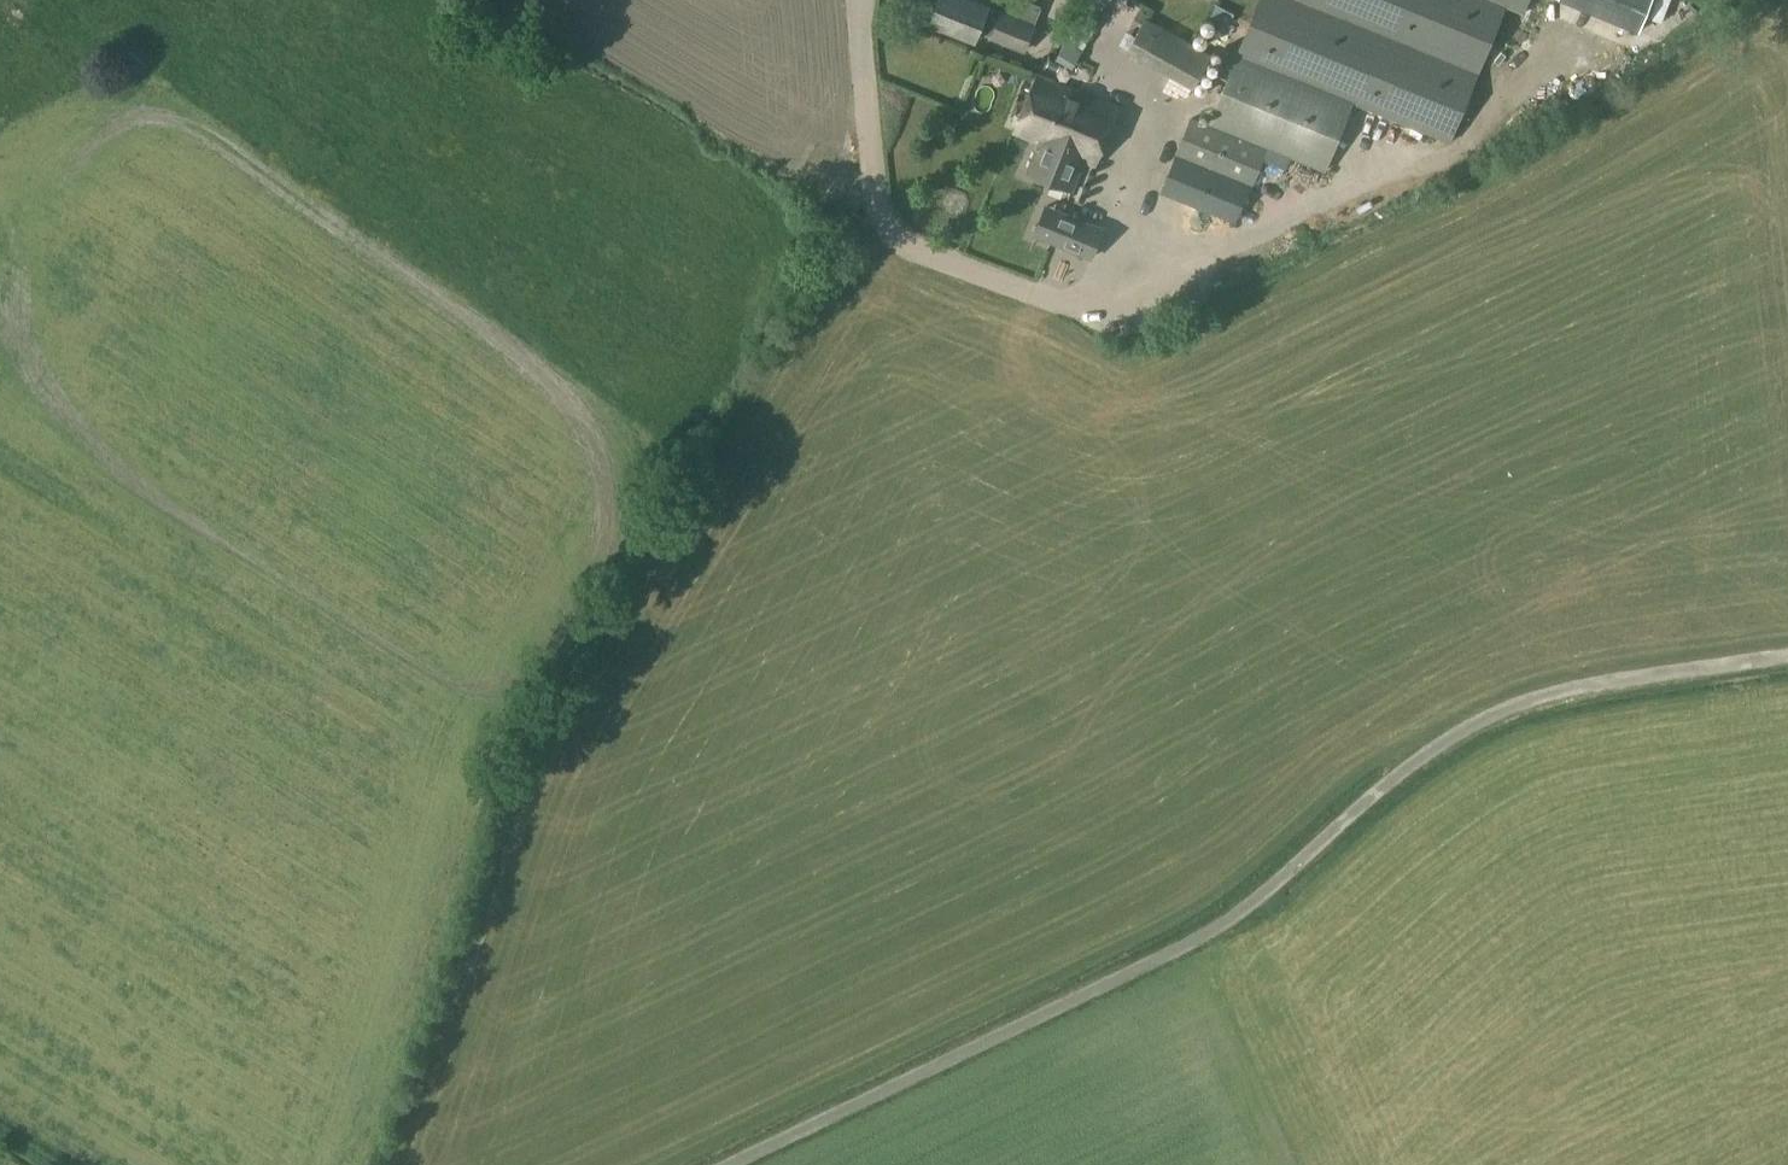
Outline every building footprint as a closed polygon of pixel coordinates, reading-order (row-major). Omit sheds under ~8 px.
[(1002,9),(1001,10),(975,0),(940,0),(931,22),(975,40),(979,28),(992,33),(990,38),(1025,52),(1037,22),(1002,9)] [(1238,51),(1353,99),(1449,139),(1505,3),(1523,10),(1527,0),(1259,0),(1238,51)] [(1652,0),(1565,0),(1639,31),(1652,0)] [(1212,53),(1146,16),(1127,50),(1193,87),(1212,53)] [(1325,168),(1352,99),(1238,51),(1209,123),(1192,115),(1160,192),(1237,223),(1269,145),(1325,168)] [(1037,74),(1015,131),(1039,141),(1027,171),(1071,189),(1084,159),(1096,164),(1119,106),(1037,74)] [(1046,204),(1034,234),(1090,256),(1102,227),(1046,204)]
